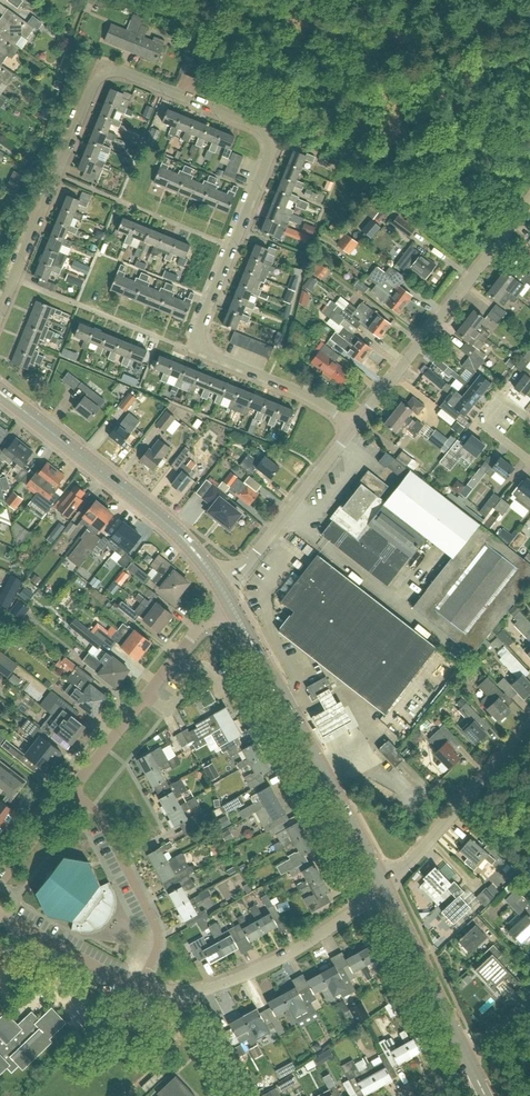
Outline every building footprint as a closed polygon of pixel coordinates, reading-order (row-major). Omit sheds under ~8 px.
[(18,33),(26,39),(34,28),(8,8),(7,9),(3,6),(0,4),(0,12),(3,14),(0,19),(0,34),(11,42),(12,42),(18,33)] [(33,16),(28,23),(34,28),(37,30),(42,23),(33,16)] [(131,49),(141,24),(137,34),(111,23),(104,40),(125,48),(126,47),(131,49)] [(141,24),(131,49),(137,52),(136,53),(157,61),(163,45),(165,40),(155,36),(153,40),(144,37),(148,27),(141,24)] [(0,34),(0,58),(4,53),(12,59),(20,48),(12,42),(11,42),(0,34)] [(188,75),(193,62),(184,59),(179,71),(181,72),(188,75)] [(193,77),(199,65),(193,62),(188,75),(193,77)] [(6,85),(14,74),(0,64),(0,80),(6,85)] [(200,80),(204,67),(199,65),(193,77),(200,80)] [(204,67),(200,80),(206,82),(211,71),(211,70),(204,67)] [(118,107),(119,104),(122,97),(130,100),(133,94),(124,91),(123,93),(111,88),(105,101),(118,107)] [(127,107),(119,104),(118,107),(105,101),(100,115),(113,120),(114,118),(117,110),(125,113),(131,116),(134,110),(127,107)] [(149,119),(153,109),(147,106),(146,106),(142,116),(149,119)] [(47,120),(51,110),(44,107),(40,117),(47,120)] [(176,127),(181,115),(167,109),(162,122),(172,126),(168,134),(166,139),(170,141),(172,136),(174,137),(174,136),(178,128),(176,127)] [(122,121),(114,118),(113,120),(100,115),(94,128),(107,133),(108,131),(111,124),(119,127),(122,121)] [(189,133),(194,120),(181,115),(176,127),(178,128),(185,131),(182,139),(188,142),(191,134),(189,133)] [(202,138),(207,125),(194,120),(189,133),(191,134),(198,137),(195,145),(191,154),(196,156),(200,148),(201,148),(201,147),(205,139),(202,138)] [(216,143),(221,131),(207,125),(202,138),(205,139),(212,142),(209,150),(208,151),(207,150),(204,159),(209,161),(212,153),(214,154),(215,153),(218,144),(216,143)] [(116,134),(108,131),(107,133),(94,128),(89,141),(102,147),(103,144),(106,137),(114,140),(116,134)] [(155,146),(161,131),(152,128),(146,143),(155,146)] [(216,143),(218,144),(225,147),(222,156),(228,158),(231,151),(232,150),(230,149),(235,136),(221,131),(216,143)] [(111,147),(103,144),(102,147),(89,141),(83,155),(97,160),(98,158),(101,150),(108,154),(111,147)] [(301,169),(302,166),(304,160),(312,163),(315,156),(307,153),(306,155),(293,150),(288,163),(301,169)] [(230,157),(241,162),(243,156),(233,152),(230,157)] [(78,168),(91,174),(95,164),(103,167),(105,161),(98,158),(97,160),(83,155),(78,168)] [(166,187),(172,172),(167,170),(169,166),(166,165),(168,158),(164,157),(162,163),(160,167),(153,182),(166,187)] [(239,167),(241,162),(230,157),(228,163),(239,167)] [(237,173),(239,167),(228,163),(226,168),(237,173)] [(310,170),(302,166),(301,169),(288,163),(282,177),(295,182),(296,180),(299,173),(307,176),(310,170)] [(184,177),(189,167),(185,165),(182,171),(182,172),(179,170),(178,174),(172,172),(166,187),(178,192),(184,177)] [(191,197),(197,182),(191,180),(193,176),(190,175),(190,174),(193,168),(189,167),(184,177),(178,192),(191,197)] [(234,178),(237,173),(226,168),(224,174),(234,178)] [(17,194),(25,176),(14,171),(8,186),(9,186),(8,190),(17,194)] [(209,187),(213,176),(209,175),(207,181),(207,182),(204,180),(202,184),(197,182),(191,197),(203,202),(209,187)] [(215,207),(221,192),(216,190),(217,186),(214,185),(215,184),(217,178),(213,176),(209,187),(203,202),(215,207)] [(320,185),(326,187),(329,178),(323,176),(320,185)] [(304,183),(296,180),(295,182),(282,177),(277,190),(290,196),(293,186),(302,190),(304,183)] [(221,192),(215,207),(228,212),(234,197),(235,193),(235,192),(238,187),(238,186),(234,185),(231,191),(231,192),(228,190),(227,194),(221,192)] [(290,196),(277,190),(271,204),(284,209),(288,200),(296,203),(296,204),(306,207),(307,203),(298,199),(299,197),(292,193),(290,196)] [(62,208),(74,213),(75,211),(78,203),(87,207),(89,201),(81,197),(80,199),(67,194),(62,208)] [(374,219),(381,209),(368,200),(361,209),(374,219)] [(293,210),(285,207),(284,209),(271,204),(266,217),(279,222),(280,220),(283,213),(290,216),(289,220),(300,224),(302,218),(292,214),(293,210)] [(84,214),(75,211),(74,213),(62,208),(56,221),(69,227),(70,224),(73,217),(81,220),(84,214)] [(408,238),(414,229),(397,216),(391,224),(408,238)] [(131,236),(136,223),(123,217),(117,230),(127,234),(124,242),(124,243),(128,245),(130,245),(133,237),(131,236)] [(260,231),(273,236),(277,226),(285,230),(288,224),(280,220),(279,222),(266,217),(260,231)] [(78,228),(70,224),(69,227),(56,221),(51,235),(64,240),(65,238),(68,230),(76,233),(78,228)] [(145,241),(150,229),(136,223),(131,236),(133,237),(130,245),(129,246),(137,249),(134,256),(138,258),(141,250),(143,251),(143,250),(147,242),(145,241)] [(309,236),(287,227),(284,234),(306,243),(309,236)] [(345,234),(338,228),(334,233),(341,239),(337,244),(350,254),(358,243),(346,233),(345,234)] [(158,246),(163,234),(150,229),(145,241),(147,242),(154,245),(151,253),(147,262),(152,264),(155,256),(156,257),(157,256),(160,247),(158,246)] [(174,253),(171,252),(176,239),(163,234),(158,246),(160,247),(167,250),(164,259),(168,261),(170,262),(170,261),(174,253)] [(73,241),(65,238),(64,240),(51,235),(45,248),(59,253),(59,251),(67,254),(70,247),(73,241)] [(171,252),(174,253),(181,256),(177,264),(184,267),(187,258),(185,257),(190,245),(176,239),(171,252)] [(263,262),(264,260),(267,253),(275,256),(277,250),(269,246),(268,248),(256,243),(250,257),(263,262)] [(421,254),(410,245),(403,254),(396,264),(407,273),(411,268),(425,279),(436,265),(421,253),(421,254)] [(59,253),(45,248),(40,261),(53,267),(54,265),(62,268),(65,260),(67,254),(59,251),(59,253)] [(245,270),(258,276),(259,273),(266,277),(269,270),(284,276),(286,271),(271,265),(272,263),(264,260),(263,262),(250,257),(245,270)] [(62,268),(54,265),(53,267),(40,261),(34,275),(47,280),(51,270),(59,274),(62,268)] [(84,273),(86,266),(73,261),(70,267),(84,273)] [(146,265),(137,261),(135,266),(144,269),(146,265)] [(321,279),(328,269),(318,261),(311,271),(321,279)] [(123,294),(129,279),(124,277),(125,273),(123,272),(125,266),(121,264),(118,270),(117,274),(116,274),(112,285),(110,289),(123,294)] [(386,292),(404,306),(412,296),(400,286),(406,278),(390,267),(381,278),(376,284),(386,292)] [(265,279),(266,277),(259,273),(258,276),(245,270),(239,284),(252,289),(253,287),(256,280),(264,283),(271,286),(273,281),(265,279)] [(517,298),(517,299),(520,295),(515,291),(521,284),(515,280),(516,280),(504,271),(495,281),(517,298)] [(143,280),(145,274),(141,272),(139,279),(137,278),(135,282),(129,279),(123,294),(135,299),(141,284),(143,280)] [(83,281),(67,274),(64,281),(81,287),(83,281)] [(148,304),(154,289),(148,287),(150,283),(147,282),(149,276),(145,274),(143,280),(141,284),(135,299),(148,304)] [(312,292),(315,289),(312,287),(317,281),(311,276),(306,282),(303,285),(312,292)] [(364,294),(369,288),(360,280),(355,286),(364,294)] [(514,303),(517,299),(517,298),(495,281),(487,293),(498,302),(504,306),(509,299),(514,303)] [(167,290),(170,284),(166,282),(164,288),(161,287),(160,291),(154,289),(148,304),(160,309),(166,294),(167,290)] [(172,314),(178,299),(173,297),(175,293),(171,292),(174,286),(170,284),(167,290),(166,294),(160,309),(172,314)] [(261,290),(253,287),(252,289),(239,284),(234,297),(247,302),(248,300),(251,293),(258,296),(266,299),(268,295),(260,291),(261,290)] [(398,313),(404,306),(386,292),(376,284),(371,291),(377,295),(378,294),(381,297),(380,299),(398,313)] [(302,289),(299,302),(307,308),(310,295),(302,289)] [(178,299),(172,314),(185,319),(191,304),(192,300),(192,299),(195,294),(193,293),(191,292),(188,298),(186,297),(184,301),(178,299)] [(256,303),(248,300),(247,302),(234,297),(228,310),(242,316),(242,314),(245,307),(253,310),(256,303)] [(32,313),(47,319),(49,314),(53,315),(54,313),(60,315),(62,311),(56,309),(52,307),(37,300),(32,313)] [(333,311),(344,319),(348,314),(337,305),(332,301),(328,306),(333,311)] [(357,309),(385,330),(390,323),(372,309),(362,302),(357,309)] [(357,309),(350,303),(344,310),(351,316),(361,323),(379,338),(385,330),(357,309)] [(491,310),(501,319),(506,313),(496,305),(491,310)] [(339,325),(344,319),(333,311),(328,306),(323,313),(328,317),(329,318),(326,323),(335,331),(334,332),(337,334),(338,334),(366,355),(371,348),(349,331),(348,332),(343,327),(339,325)] [(250,317),(242,314),(242,316),(228,310),(223,324),(236,329),(240,320),(248,323),(250,317)] [(464,321),(486,338),(489,334),(484,330),(485,330),(480,325),(485,319),(473,310),(464,321)] [(497,324),(501,319),(491,310),(486,316),(497,324)] [(45,325),(47,319),(32,313),(27,325),(42,331),(42,332),(46,333),(52,336),(54,332),(47,329),(49,326),(45,325)] [(486,338),(464,321),(456,332),(467,341),(472,345),(477,338),(483,342),(484,341),(489,346),(492,342),(486,338)] [(88,341),(94,328),(80,322),(75,335),(84,339),(81,348),(87,350),(91,342),(88,341)] [(50,340),(52,336),(46,333),(42,332),(42,331),(27,325),(22,337),(37,344),(39,339),(43,340),(44,337),(50,340)] [(102,346),(107,334),(94,328),(88,341),(91,342),(98,345),(94,353),(100,356),(104,347),(102,346)] [(230,342),(235,345),(240,334),(234,331),(230,342)] [(115,352),(120,339),(107,334),(102,346),(104,347),(111,350),(108,359),(114,361),(117,353),(115,352)] [(235,345),(241,347),(245,336),(240,334),(235,345)] [(360,362),(366,355),(338,334),(337,334),(333,339),(339,344),(338,345),(342,348),(360,362)] [(251,338),(245,336),(241,347),(247,349),(251,338)] [(35,350),(37,344),(22,337),(17,350),(32,356),(36,358),(42,360),(44,356),(38,354),(39,351),(35,350)] [(256,340),(251,338),(247,349),(252,351),(256,340)] [(128,358),(133,345),(120,339),(115,352),(117,353),(124,356),(121,364),(127,367),(131,359),(128,358)] [(262,343),(256,340),(252,351),(258,354),(262,343)] [(460,349),(469,356),(480,365),(484,360),(473,351),(476,348),(472,345),(467,341),(460,349)] [(267,345),(262,343),(258,354),(263,356),(267,345)] [(128,358),(131,359),(138,362),(135,370),(141,372),(144,364),(142,363),(147,350),(133,345),(128,358)] [(273,347),(267,345),(263,356),(269,358),(273,347)] [(339,355),(325,345),(310,364),(333,381),(334,380),(340,384),(349,372),(335,361),(339,355)] [(64,347),(61,355),(67,357),(70,350),(64,347)] [(40,365),(42,360),(36,358),(32,356),(17,350),(12,362),(27,368),(29,363),(33,365),(34,362),(40,365)] [(521,372),(525,375),(514,388),(524,395),(529,387),(529,370),(525,366),(529,360),(529,351),(529,350),(515,367),(521,372)] [(168,374),(174,361),(160,355),(155,368),(164,372),(161,380),(167,383),(170,375),(168,374)] [(475,370),(480,365),(469,356),(461,366),(472,374),(466,381),(471,385),(482,394),(491,383),(480,374),(475,370)] [(443,373),(448,367),(437,358),(436,358),(436,359),(433,362),(432,363),(432,364),(443,373)] [(511,360),(507,365),(511,368),(515,363),(511,360)] [(182,379),(187,367),(174,361),(168,374),(170,375),(177,378),(174,386),(180,388),(184,380),(182,379)] [(195,385),(200,372),(187,367),(182,379),(184,380),(191,383),(187,391),(194,394),(197,386),(195,385)] [(422,375),(423,375),(437,387),(442,380),(428,369),(428,368),(422,375)] [(69,372),(64,379),(71,385),(76,378),(69,372)] [(208,390),(213,377),(200,372),(195,385),(197,386),(204,388),(201,397),(207,399),(211,391),(208,390)] [(471,385),(466,381),(466,382),(459,376),(456,380),(462,385),(457,392),(473,405),(482,394),(471,385)] [(222,395),(227,383),(213,377),(208,390),(211,391),(218,394),(214,402),(220,405),(224,396),(222,395)] [(90,420),(99,408),(105,401),(94,392),(82,382),(71,395),(80,402),(75,408),(90,420)] [(235,401),(240,388),(227,383),(222,395),(224,396),(231,399),(228,408),(234,410),(237,402),(235,401)] [(473,405),(457,392),(450,387),(445,383),(442,387),(447,391),(449,392),(444,400),(448,403),(443,409),(456,419),(460,413),(464,416),(473,405)] [(248,407),(253,394),(240,388),(235,401),(237,402),(244,405),(241,413),(247,416),(250,408),(248,407)] [(125,412),(136,399),(130,393),(119,407),(125,412)] [(261,412),(267,399),(253,394),(248,407),(250,408),(258,411),(254,418),(261,421),(264,413),(261,412)] [(414,429),(418,433),(422,427),(408,416),(413,411),(417,414),(424,406),(413,397),(407,406),(401,401),(393,413),(414,429)] [(275,418),(280,405),(267,399),(261,412),(264,413),(271,416),(268,424),(274,427),(277,419),(275,418)] [(280,405),(275,418),(277,419),(284,422),(281,429),(287,432),(291,424),(289,423),(294,411),(280,405)] [(165,433),(176,418),(166,411),(155,425),(165,433)] [(414,438),(418,433),(414,429),(393,413),(384,423),(402,438),(406,432),(414,438)] [(193,425),(198,417),(194,414),(188,422),(193,425)] [(131,415),(126,421),(124,419),(119,425),(117,424),(108,435),(121,445),(130,433),(129,433),(139,421),(131,415)] [(440,449),(448,439),(436,430),(428,440),(440,449)] [(470,464),(484,446),(471,435),(455,455),(449,450),(439,462),(449,471),(461,457),(470,464)] [(24,444),(16,437),(11,443),(9,442),(7,445),(3,449),(0,447),(0,465),(5,459),(10,463),(13,459),(24,444)] [(453,437),(446,445),(452,449),(458,442),(453,437)] [(140,460),(152,470),(157,465),(158,466),(158,465),(161,467),(165,461),(162,458),(170,448),(159,439),(151,450),(149,448),(140,460)] [(24,444),(13,459),(18,462),(13,468),(18,472),(14,477),(20,482),(29,470),(23,466),(28,461),(26,459),(33,451),(24,444)] [(192,470),(183,463),(188,456),(185,454),(189,449),(185,446),(170,466),(177,471),(179,468),(182,471),(171,485),(181,492),(192,478),(188,475),(192,470)] [(419,478),(422,474),(416,470),(419,465),(402,451),(395,459),(419,478)] [(393,458),(386,452),(378,462),(385,468),(386,466),(393,458)] [(260,462),(250,454),(241,466),(251,474),(256,467),(270,478),(279,467),(265,456),(260,462)] [(495,463),(488,457),(485,462),(478,471),(467,484),(473,488),(483,475),(485,473),(491,477),(496,471),(506,479),(513,468),(500,458),(495,463)] [(461,511),(419,478),(395,459),(393,458),(386,466),(403,480),(385,503),(379,498),(377,501),(374,499),(385,484),(370,473),(321,534),(387,586),(409,557),(425,537),(432,543),(435,545),(435,544),(461,511)] [(39,479),(44,483),(55,469),(47,462),(40,471),(38,469),(34,475),(29,481),(35,486),(39,479)] [(55,469),(44,483),(49,487),(44,493),(55,502),(60,496),(54,491),(59,486),(57,484),(64,475),(55,469)] [(0,473),(0,481),(3,485),(11,480),(4,471),(0,473)] [(258,494),(247,485),(231,472),(224,481),(231,487),(229,489),(233,492),(235,490),(237,492),(235,494),(238,496),(250,505),(258,494)] [(526,478),(523,482),(522,480),(512,494),(517,497),(515,500),(529,511),(529,481),(526,478)] [(230,530),(236,523),(234,521),(240,513),(223,500),(227,495),(213,484),(204,496),(214,504),(207,513),(230,530)] [(84,491),(75,485),(70,491),(68,489),(55,506),(68,516),(81,499),(79,497),(84,491)] [(15,509),(23,499),(14,491),(6,501),(15,509)] [(38,504),(43,507),(45,504),(41,502),(43,497),(32,491),(25,503),(35,509),(38,504)] [(502,516),(510,506),(501,499),(493,509),(502,516)] [(87,528),(104,507),(95,500),(83,516),(84,516),(80,522),(87,528)] [(486,517),(493,508),(486,503),(479,512),(486,517)] [(82,539),(67,558),(79,567),(96,546),(101,539),(95,535),(95,534),(100,529),(101,529),(113,514),(104,507),(87,528),(80,537),(82,539)] [(452,557),(413,606),(474,654),(491,632),(498,623),(529,582),(529,564),(461,511),(435,544),(452,557)] [(18,548),(30,533),(15,521),(12,525),(18,548)] [(70,535),(74,530),(77,526),(71,522),(64,531),(70,535)] [(101,539),(96,546),(103,551),(104,550),(108,545),(114,551),(115,550),(132,529),(123,522),(111,537),(112,538),(109,541),(104,537),(103,536),(101,539)] [(61,532),(55,528),(49,536),(54,540),(61,532)] [(132,529),(115,550),(122,556),(121,557),(117,563),(124,568),(132,558),(127,554),(125,553),(127,551),(128,550),(128,551),(140,536),(132,529)] [(516,552),(527,538),(519,531),(508,546),(516,552)] [(427,564),(435,552),(428,548),(421,560),(427,564)] [(317,554),(280,601),(293,611),(283,624),(278,631),(290,640),(384,714),(436,647),(317,554)] [(146,584),(152,578),(132,562),(127,568),(146,584)] [(163,563),(157,571),(158,572),(163,575),(182,591),(188,582),(174,570),(173,571),(169,568),(163,563)] [(158,572),(152,580),(161,587),(160,587),(175,599),(182,591),(163,575),(158,572)] [(12,575),(0,597),(0,604),(7,608),(22,580),(12,575)] [(89,583),(95,587),(98,582),(93,578),(89,583)] [(32,593),(25,587),(19,595),(26,601),(32,593)] [(145,595),(150,599),(151,598),(154,601),(158,596),(149,590),(145,595)] [(145,606),(165,622),(172,614),(157,602),(157,603),(154,601),(151,598),(150,599),(149,601),(139,593),(135,598),(141,602),(141,603),(145,606)] [(24,618),(31,607),(21,601),(14,611),(24,618)] [(165,622),(145,606),(141,603),(134,611),(122,601),(118,606),(130,617),(134,620),(139,614),(144,619),(158,631),(165,622)] [(126,621),(130,617),(118,606),(114,604),(111,609),(126,621)] [(34,620),(38,614),(31,609),(27,615),(34,620)] [(521,612),(515,618),(518,621),(515,623),(528,637),(527,638),(529,641),(529,621),(521,612)] [(89,641),(95,634),(75,618),(69,626),(89,641)] [(123,633),(144,650),(151,642),(135,629),(135,630),(129,625),(128,626),(123,623),(118,629),(123,633)] [(491,632),(497,636),(503,629),(504,628),(498,623),(491,632)] [(99,628),(95,634),(112,647),(116,642),(99,628)] [(123,633),(118,629),(112,637),(122,646),(121,646),(137,659),(144,650),(123,633)] [(529,693),(529,682),(525,677),(529,673),(504,646),(497,652),(502,657),(500,659),(518,678),(511,684),(518,692),(517,693),(523,700),(529,693)] [(101,661),(122,678),(129,669),(112,656),(107,652),(107,653),(100,647),(94,655),(101,661)] [(18,664),(0,650),(0,671),(8,678),(18,664)] [(122,678),(101,661),(94,655),(91,653),(84,661),(99,673),(115,686),(122,678)] [(107,697),(90,684),(95,679),(77,665),(66,679),(74,685),(79,689),(100,706),(107,697)] [(330,689),(332,688),(326,676),(306,687),(313,699),(317,696),(330,689)] [(511,710),(499,698),(504,693),(488,677),(478,686),(487,695),(481,701),(481,704),(487,710),(488,709),(493,714),(492,715),(497,721),(498,720),(499,721),(511,710)] [(404,709),(422,688),(417,684),(412,689),(410,687),(397,703),(404,709)] [(100,706),(79,689),(74,685),(68,692),(73,696),(72,697),(77,701),(93,715),(100,706)] [(201,702),(213,695),(210,689),(198,696),(200,700),(201,702)] [(338,705),(330,689),(317,696),(327,713),(312,721),(323,740),(353,724),(341,703),(338,705)] [(213,695),(201,702),(205,708),(216,701),(213,695)] [(475,743),(486,733),(476,723),(482,718),(467,702),(459,710),(465,717),(464,718),(470,724),(464,731),(468,736),(467,737),(473,743),(474,742),(475,743)] [(49,712),(78,734),(85,726),(68,712),(68,713),(56,703),(49,712)] [(440,705),(430,713),(439,725),(449,717),(440,705)] [(195,742),(211,733),(234,720),(227,706),(213,714),(206,718),(209,724),(199,729),(198,727),(189,731),(194,740),(195,742)] [(71,743),(78,734),(49,712),(51,714),(40,727),(28,718),(51,736),(56,730),(71,743)] [(51,737),(51,736),(28,718),(21,727),(37,739),(32,745),(40,750),(54,761),(62,752),(47,741),(40,735),(43,731),(51,737)] [(227,750),(241,742),(237,737),(242,734),(234,720),(211,733),(219,747),(224,744),(227,750)] [(439,729),(432,736),(439,743),(442,746),(435,753),(449,768),(460,758),(452,750),(454,748),(448,742),(455,736),(444,725),(439,729)] [(182,732),(188,744),(194,740),(189,731),(188,728),(182,732)] [(183,747),(188,744),(182,732),(176,735),(183,747)] [(17,757),(22,751),(7,739),(2,746),(17,757)] [(400,762),(404,759),(395,750),(397,749),(388,740),(383,745),(378,749),(395,767),(400,762)] [(250,763),(263,756),(255,742),(244,748),(241,742),(227,750),(230,756),(242,749),(248,759),(244,761),(244,759),(237,763),(240,769),(250,763)] [(54,761),(40,750),(32,745),(25,754),(46,771),(54,761)] [(159,766),(168,760),(164,752),(161,746),(151,752),(137,759),(145,773),(159,766)] [(157,792),(169,785),(161,770),(164,768),(165,769),(171,766),(172,768),(180,764),(181,761),(178,755),(168,760),(159,766),(145,773),(153,787),(154,786),(157,792)] [(263,756),(250,763),(255,772),(252,774),(251,773),(244,777),(247,782),(247,783),(250,789),(265,781),(261,775),(271,770),(263,756)] [(16,812),(4,803),(8,799),(10,801),(12,799),(18,792),(19,791),(18,791),(24,783),(25,781),(0,762),(0,793),(5,796),(2,801),(0,800),(0,832),(16,812)] [(167,812),(180,805),(176,798),(183,794),(182,793),(188,789),(181,778),(169,785),(157,792),(161,798),(159,798),(167,812)] [(251,814),(255,812),(265,806),(278,799),(270,785),(251,796),(251,798),(253,803),(247,807),(251,814)] [(227,813),(244,803),(240,796),(222,805),(224,808),(227,813)] [(194,824),(206,817),(202,811),(188,819),(183,810),(186,808),(187,809),(193,805),(190,799),(180,805),(167,812),(175,826),(180,824),(183,829),(193,823),(194,824)] [(278,799),(265,806),(255,812),(260,820),(263,826),(267,832),(268,831),(280,824),(276,818),(286,813),(278,799)] [(193,823),(183,829),(187,836),(209,824),(206,817),(194,824),(193,823)] [(289,826),(286,820),(280,824),(268,831),(271,836),(275,834),(287,828),(290,835),(273,845),(277,851),(284,847),(294,842),(307,834),(299,821),(289,826)] [(289,870),(307,860),(304,854),(315,848),(307,834),(294,842),(299,851),(296,853),(295,852),(288,856),(290,858),(277,866),(282,874),(289,870)] [(483,849),(471,838),(460,850),(468,857),(464,861),(474,870),(478,866),(485,858),(489,862),(491,864),(502,869),(507,862),(497,854),(498,852),(488,843),(483,849)] [(155,869),(168,861),(163,852),(166,850),(167,851),(174,847),(170,842),(160,847),(147,854),(155,869)] [(167,887),(189,875),(189,874),(194,871),(191,866),(189,867),(186,862),(186,857),(184,853),(182,853),(168,861),(155,869),(163,882),(164,881),(167,887)] [(100,885),(99,882),(89,861),(64,856),(36,892),(46,915),(73,921),(71,930),(80,931),(84,932),(87,932),(91,931),(94,931),(98,929),(101,928),(104,925),(103,924),(111,914),(113,914),(114,911),(115,907),(115,904),(115,900),(115,896),(114,893),(113,889),(109,881),(100,885)] [(299,891),(309,885),(322,877),(314,863),(311,866),(307,860),(289,870),(293,876),(301,871),(307,880),(304,882),(303,881),(296,885),(299,891)] [(452,893),(459,886),(454,881),(456,879),(451,873),(446,878),(435,866),(423,878),(440,895),(447,888),(452,893)] [(195,886),(189,875),(167,887),(170,892),(169,893),(177,907),(190,900),(184,891),(188,889),(188,890),(195,886)] [(322,877),(309,885),(315,894),(311,896),(311,895),(304,899),(312,912),(331,901),(327,893),(330,891),(322,877)] [(148,890),(159,885),(156,880),(146,885),(148,890)] [(487,888),(495,897),(500,892),(491,883),(487,888)] [(459,886),(452,893),(456,898),(442,912),(453,924),(471,907),(460,895),(464,891),(459,886)] [(495,897),(487,888),(486,887),(481,892),(490,902),(495,897)] [(190,900),(177,907),(180,914),(177,915),(181,922),(185,920),(188,926),(209,915),(205,909),(197,914),(192,904),(195,902),(196,903),(211,895),(208,889),(190,900)] [(485,906),(490,902),(481,892),(476,897),(485,906)] [(256,920),(264,933),(278,925),(275,920),(280,918),(267,895),(261,897),(270,912),(263,916),(256,904),(250,908),(251,910),(256,920)] [(529,934),(529,904),(529,903),(522,896),(514,903),(522,911),(526,915),(509,931),(520,943),(529,934)] [(283,897),(272,900),(275,909),(286,905),(283,897)] [(264,933),(256,920),(247,925),(245,922),(247,921),(243,914),(237,918),(240,923),(234,926),(241,939),(247,936),(250,941),(264,933)] [(470,953),(487,936),(481,930),(486,925),(477,915),(467,924),(471,929),(458,941),(470,953)] [(241,939),(234,926),(228,930),(229,931),(223,934),(217,922),(209,927),(211,932),(217,942),(224,955),(238,947),(235,942),(241,939)] [(224,955),(217,942),(208,947),(206,944),(207,943),(203,937),(198,940),(197,939),(189,944),(199,960),(206,956),(210,963),(224,955)] [(360,951),(367,964),(376,959),(378,962),(377,963),(380,970),(386,967),(380,956),(381,956),(374,943),(360,951)] [(490,979),(508,999),(517,990),(522,985),(497,959),(503,954),(493,945),(484,954),(488,958),(475,970),(487,982),(490,979)] [(346,959),(348,964),(343,967),(350,978),(355,976),(353,972),(362,967),(364,970),(363,970),(367,977),(372,974),(367,964),(360,951),(346,959)] [(335,965),(321,972),(328,986),(334,996),(340,992),(343,997),(356,990),(354,987),(350,978),(343,967),(337,970),(335,965)] [(334,996),(328,986),(321,972),(307,980),(309,985),(304,988),(314,1006),(319,1003),(314,993),(321,989),(325,997),(324,997),(327,1004),(335,999),(334,996)] [(296,986),(282,994),(289,1007),(295,1017),(297,1022),(317,1011),(314,1006),(304,988),(299,991),(296,986)] [(388,1002),(400,995),(397,989),(385,996),(388,1002)] [(521,994),(517,990),(508,999),(507,999),(511,1004),(521,994)] [(271,1007),(265,1010),(279,1035),(285,1032),(275,1015),(284,1010),(286,1013),(285,1013),(289,1020),(291,1024),(297,1022),(295,1017),(289,1007),(282,994),(268,1002),(271,1007)] [(398,1014),(394,1007),(404,1001),(400,995),(388,1002),(388,1003),(385,1006),(391,1017),(398,1014)] [(358,1022),(369,1016),(361,1002),(350,1008),(358,1022)] [(8,1015),(6,1012),(7,1011),(0,1003),(0,1074),(10,1064),(8,1061),(12,1058),(23,1069),(53,1041),(50,1038),(67,1022),(52,1007),(39,1019),(32,1011),(17,1024),(8,1015)] [(257,1008),(243,1015),(250,1029),(256,1039),(270,1032),(267,1026),(272,1023),(279,1035),(265,1010),(260,1013),(257,1008)] [(232,1028),(225,1032),(232,1045),(239,1042),(236,1036),(245,1031),(247,1035),(246,1035),(251,1044),(257,1041),(256,1039),(250,1029),(243,1015),(229,1023),(232,1028)] [(146,1028),(134,1022),(131,1020),(128,1028),(130,1029),(142,1035),(146,1028)] [(405,1043),(412,1056),(430,1046),(425,1038),(421,1040),(419,1035),(409,1041),(408,1037),(409,1037),(405,1030),(399,1033),(405,1043)] [(412,1056),(405,1043),(396,1048),(394,1045),(395,1044),(391,1037),(386,1040),(388,1045),(382,1048),(392,1066),(398,1063),(398,1064),(412,1056)] [(238,1058),(245,1053),(241,1044),(233,1048),(238,1058)] [(256,1058),(262,1055),(256,1045),(251,1048),(256,1058)] [(386,1068),(392,1066),(382,1048),(385,1054),(379,1057),(385,1067),(376,1071),(374,1068),(375,1068),(371,1061),(366,1064),(367,1066),(371,1074),(379,1087),(392,1080),(386,1068)] [(369,1060),(376,1055),(373,1050),(366,1056),(369,1060)] [(320,1056),(314,1059),(317,1065),(323,1062),(320,1056)] [(379,1087),(371,1074),(367,1066),(359,1070),(353,1060),(342,1066),(349,1079),(356,1092),(361,1089),(364,1095),(379,1087)] [(279,1077),(286,1074),(283,1067),(276,1071),(279,1077)] [(159,1071),(158,1071),(142,1087),(147,1092),(163,1076),(159,1071)] [(175,1076),(156,1094),(158,1095),(195,1095),(175,1076)] [(350,1095),(356,1092),(349,1079),(343,1082),(350,1095)] [(281,1091),(286,1088),(283,1082),(278,1085),(281,1091)] [(329,1089),(332,1095),(333,1095),(340,1095),(338,1092),(335,1086),(329,1089)]
